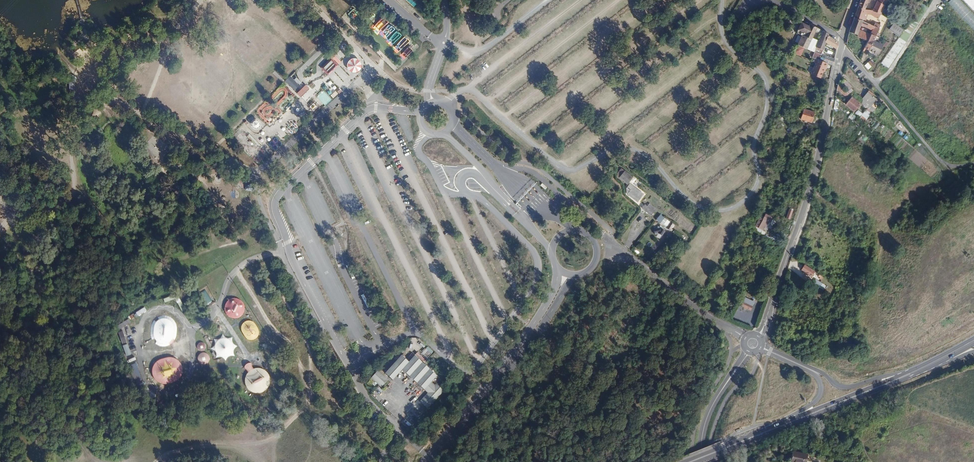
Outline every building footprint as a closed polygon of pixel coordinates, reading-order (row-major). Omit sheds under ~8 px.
[(861,0),(860,0),(858,4),(857,7),(863,9),(867,2),(861,0)] [(877,1),(876,0),(871,10),(879,14),(881,10),(883,5),(884,4),(886,1),(886,0),(878,0),(877,1)] [(948,3),(973,30),(973,14),(961,0),(951,0),(948,3)] [(908,8),(914,12),(918,7),(912,3),(908,8)] [(922,5),(881,63),(886,67),(908,37),(911,32),(912,30),(916,24),(926,8),(922,5)] [(877,19),(879,14),(871,10),(863,9),(857,7),(855,12),(855,14),(857,14),(855,18),(853,17),(853,18),(856,19),(858,19),(859,20),(864,22),(865,18),(864,18),(865,16),(872,18),(873,18),(877,19)] [(867,24),(864,22),(859,20),(858,19),(856,19),(853,18),(851,23),(859,26),(865,28),(865,27),(867,24)] [(808,26),(801,22),(796,32),(802,36),(803,36),(808,26)] [(892,23),(888,30),(898,36),(903,29),(892,23)] [(816,28),(809,24),(808,26),(803,36),(810,40),(816,28)] [(850,26),(848,32),(856,35),(856,34),(858,30),(858,29),(850,26)] [(875,36),(878,30),(872,27),(871,26),(870,30),(869,34),(870,34),(873,35),(875,36)] [(858,30),(856,34),(857,34),(856,36),(867,40),(869,34),(858,30)] [(814,58),(817,59),(819,60),(821,54),(825,42),(827,36),(828,33),(822,31),(817,46),(814,52),(812,57),(814,58)] [(868,49),(877,54),(881,45),(872,41),(875,36),(873,35),(870,34),(869,34),(867,40),(864,47),(868,49)] [(802,36),(797,45),(800,46),(803,48),(806,49),(809,43),(810,40),(803,36),(802,36)] [(825,42),(836,49),(838,42),(827,36),(825,42)] [(338,39),(336,40),(334,41),(334,43),(334,45),(336,47),(338,48),(340,47),(342,46),(342,44),(342,41),(340,40),(338,39)] [(814,52),(817,46),(809,43),(806,49),(813,52),(814,52)] [(827,63),(832,65),(834,58),(824,55),(822,61),(827,63)] [(354,59),(351,59),(349,60),(347,62),(346,64),(346,66),(346,69),(348,71),(349,72),(351,73),(354,73),(356,73),(358,72),(360,70),(360,68),(360,65),(360,63),(358,61),(356,59),(354,59)] [(814,63),(810,74),(819,78),(822,71),(824,67),(825,68),(827,63),(822,61),(819,60),(817,59),(816,63),(814,63)] [(330,60),(323,68),(329,74),(336,66),(330,60)] [(868,69),(873,64),(870,60),(864,66),(868,69)] [(76,79),(77,78),(73,76),(72,77),(71,80),(71,82),(70,83),(70,84),(70,86),(70,89),(71,92),(71,93),(72,96),(74,98),(75,99),(76,100),(77,101),(79,102),(80,103),(81,103),(82,104),(84,104),(85,100),(84,100),(83,99),(80,98),(79,97),(78,96),(77,95),(76,94),(75,93),(75,91),(75,90),(74,88),(74,87),(74,85),(74,83),(75,81),(76,79)] [(294,91),(299,87),(289,77),(284,81),(294,91)] [(306,87),(305,85),(296,93),(300,97),(308,89),(306,87)] [(867,92),(863,97),(864,97),(872,104),(876,99),(872,96),(873,95),(871,93),(870,94),(867,92)] [(851,97),(845,104),(853,111),(859,104),(851,97)] [(872,104),(863,97),(861,100),(869,107),(872,104)] [(308,104),(317,112),(321,108),(312,100),(308,104)] [(783,112),(787,103),(788,101),(785,100),(780,111),(783,112)] [(803,109),(800,119),(810,121),(813,112),(803,109)] [(243,130),(242,130),(240,131),(239,132),(238,133),(238,134),(238,136),(239,137),(239,139),(241,139),(242,140),(243,140),(245,140),(246,139),(247,138),(248,137),(249,135),(249,134),(248,133),(247,131),(246,130),(245,130),(243,130)] [(624,171),(622,174),(630,180),(632,178),(624,171)] [(630,180),(622,174),(618,178),(627,185),(630,180)] [(628,186),(627,188),(629,190),(641,199),(643,196),(633,187),(632,188),(628,186)] [(637,203),(641,199),(629,190),(628,192),(630,193),(627,196),(637,203)] [(644,204),(642,208),(651,215),(654,211),(644,204)] [(665,218),(660,215),(655,220),(661,224),(665,218)] [(753,231),(763,236),(764,232),(762,231),(766,222),(768,223),(770,218),(764,215),(762,219),(760,217),(757,222),(758,223),(760,224),(757,229),(756,228),(755,228),(753,231)] [(659,228),(653,228),(653,233),(657,233),(660,235),(665,229),(660,226),(659,228)] [(738,264),(733,261),(727,272),(732,275),(738,264)] [(801,270),(804,271),(807,274),(811,276),(814,271),(804,265),(801,270)] [(815,279),(812,283),(819,288),(822,283),(819,282),(815,279)] [(716,280),(711,289),(719,293),(723,284),(716,280)] [(164,298),(166,302),(176,298),(181,296),(179,293),(164,298)] [(745,297),(740,305),(749,310),(753,303),(745,297)] [(182,300),(178,302),(183,311),(187,309),(182,300)] [(137,312),(139,315),(148,310),(146,307),(137,312)] [(157,345),(159,345),(161,346),(163,347),(165,347),(167,346),(169,346),(171,345),(173,344),(174,342),(175,341),(176,339),(177,337),(178,335),(178,328),(177,326),(177,324),(176,322),(175,320),(173,319),(172,317),(170,316),(168,316),(166,315),(164,315),(162,316),(160,316),(158,317),(156,318),(155,320),(153,321),(152,323),(152,325),(151,327),(151,334),(151,336),(152,338),(153,340),(154,342),(155,343),(157,345)] [(117,326),(119,329),(128,324),(132,322),(130,318),(117,326)] [(128,341),(124,331),(121,332),(119,333),(122,343),(128,341)] [(231,342),(229,340),(227,338),(225,338),(222,338),(219,338),(217,340),(215,342),(214,344),(213,347),(213,349),(214,352),(216,354),(218,356),(220,357),(223,357),(225,357),(228,356),(230,354),(232,352),(233,350),(233,347),(232,344),(231,342)] [(205,346),(205,344),(204,343),(203,342),(201,342),(199,342),(198,343),(197,344),(196,346),(196,347),(197,349),(198,350),(200,351),(202,351),(203,350),(204,349),(205,348),(205,346)] [(132,354),(128,344),(123,346),(127,356),(132,354)] [(429,357),(426,350),(420,352),(422,359),(429,357)] [(209,357),(208,355),(207,354),(205,353),(203,352),(201,353),(199,354),(198,356),(197,358),(197,360),(198,362),(200,363),(202,364),(204,364),(206,363),(208,362),(209,360),(209,357)] [(431,382),(437,376),(429,368),(414,356),(409,362),(401,355),(385,373),(392,380),(402,370),(424,390),(426,388),(429,391),(428,393),(420,402),(427,409),(440,395),(437,392),(441,388),(436,384),(435,385),(431,382)] [(170,357),(167,357),(158,360),(156,361),(154,363),(152,366),(151,369),(151,372),(151,375),(153,378),(154,380),(157,382),(160,383),(163,384),(166,384),(174,381),(177,380),(179,377),(180,375),(181,372),(181,369),(181,366),(180,363),(178,361),(176,359),(173,358),(170,357)] [(212,367),(194,377),(198,386),(216,376),(212,367)] [(269,377),(267,374),(265,371),(262,369),(259,368),(255,368),(252,369),(249,371),(246,373),(245,376),(244,379),(244,383),(245,386),(247,389),(249,391),(252,393),(256,394),(259,393),(262,392),(265,390),(267,387),(269,384),(269,381),(269,377)] [(381,387),(388,380),(378,370),(371,378),(379,385),(381,387)] [(150,400),(155,395),(147,389),(142,381),(138,383),(143,393),(150,400)] [(792,452),(791,461),(806,461),(808,455),(792,452)]
